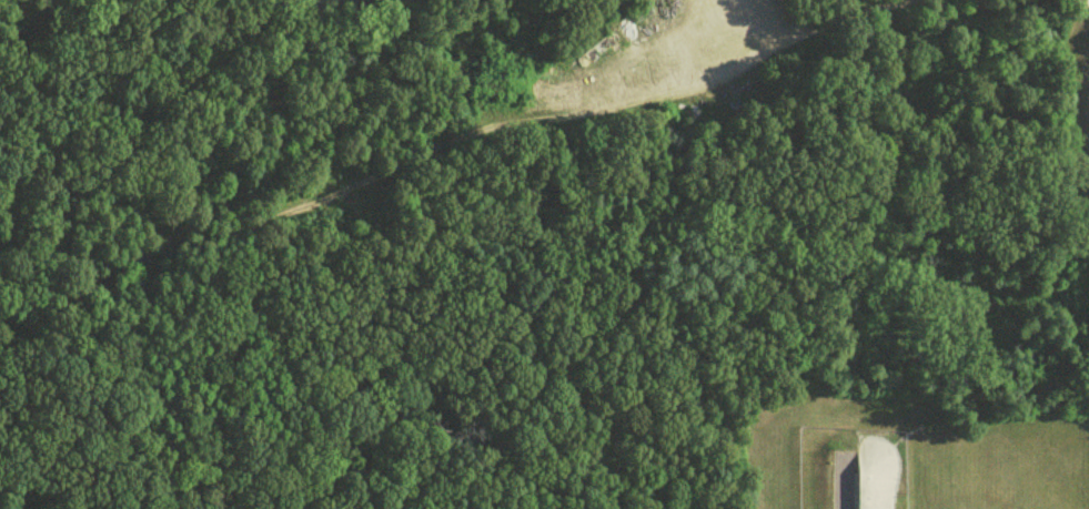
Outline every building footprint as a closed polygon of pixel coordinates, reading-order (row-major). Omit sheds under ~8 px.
[(890,444),(883,444),(883,451),(867,451),(867,463),(854,463),(855,508),(891,508),(890,444)]
